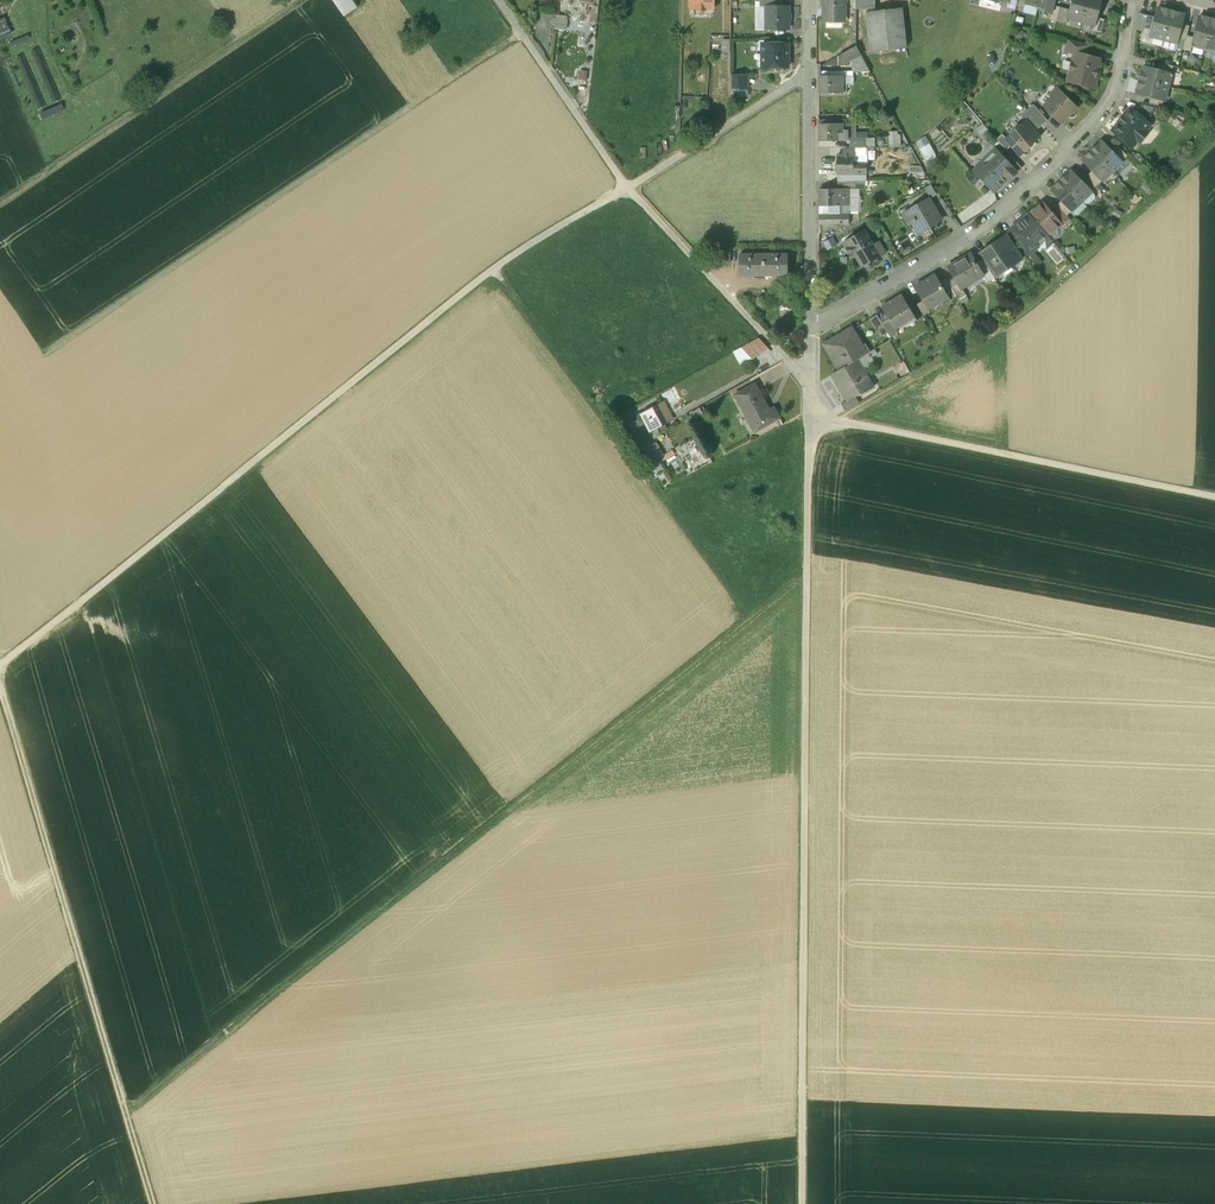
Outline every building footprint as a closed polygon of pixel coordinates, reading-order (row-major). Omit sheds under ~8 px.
[(345,15),(364,0),(335,0),(345,15)] [(690,8),(697,8),(699,11),(704,11),(706,9),(714,9),(714,0),(690,0),(690,8)] [(826,21),(827,21),(827,18),(841,18),(841,21),(842,21),(842,6),(846,2),(845,0),(826,0),(826,21)] [(856,9),(875,9),(875,0),(857,0),(856,9)] [(1003,2),(1002,2),(1001,6),(1016,9),(1017,6),(1018,0),(1003,0),(1003,2)] [(1024,4),(1024,5),(1038,8),(1040,0),(1025,0),(1024,4)] [(1038,8),(1037,10),(1051,14),(1054,6),(1055,0),(1040,0),(1038,8)] [(1068,18),(1081,22),(1087,0),(1073,0),(1068,18)] [(1081,22),(1095,25),(1101,0),(1087,0),(1081,22)] [(1060,8),(1054,6),(1051,14),(1050,19),(1057,21),(1060,8)] [(788,7),(781,7),(767,7),(767,20),(766,20),(766,27),(767,27),(767,30),(788,30),(788,7)] [(903,7),(865,12),(870,52),(907,48),(903,7)] [(1070,10),(1060,8),(1057,21),(1066,24),(1070,10)] [(1163,10),(1157,8),(1154,17),(1151,31),(1150,36),(1163,40),(1171,11),(1163,9),(1163,10)] [(1179,13),(1171,11),(1163,40),(1177,43),(1179,38),(1182,24),(1184,16),(1178,14),(1179,13)] [(1154,17),(1147,15),(1147,17),(1144,28),(1144,29),(1151,31),(1154,17)] [(0,19),(0,39),(14,33),(7,16),(0,19)] [(1138,26),(1144,28),(1147,17),(1141,16),(1138,26)] [(556,17),(555,30),(566,32),(567,18),(556,17)] [(1203,18),(1199,17),(1194,38),(1192,45),(1205,49),(1213,20),(1203,17),(1203,18)] [(1104,20),(1097,18),(1093,31),(1101,33),(1104,20)] [(1213,20),(1205,49),(1214,51),(1214,20),(1213,20)] [(1189,26),(1182,24),(1179,38),(1185,40),(1186,36),(1189,26)] [(1151,31),(1144,29),(1141,41),(1162,47),(1163,40),(1150,36),(1151,31)] [(1194,38),(1186,36),(1185,40),(1183,49),(1190,51),(1192,45),(1194,38)] [(722,52),(731,52),(731,39),(722,39),(722,52)] [(1089,45),(1068,40),(1065,52),(1077,55),(1077,54),(1086,56),(1089,45)] [(785,44),(762,44),(762,54),(766,54),(766,67),(762,67),(762,68),(775,68),(775,70),(776,71),(781,71),(782,70),(782,68),(788,68),(788,54),(785,54),(785,44)] [(844,75),(853,75),(853,71),(852,60),(861,56),(856,46),(821,66),(821,76),(844,75)] [(1086,56),(1077,54),(1077,55),(1075,63),(1071,62),(1069,71),(1070,71),(1068,81),(1080,84),(1081,86),(1085,87),(1088,86),(1094,87),(1100,65),(1098,64),(1099,60),(1086,56)] [(1173,66),(1159,63),(1157,70),(1171,73),(1173,66)] [(1157,70),(1144,66),(1142,72),(1141,72),(1139,80),(1168,87),(1171,73),(1157,70)] [(748,75),(731,75),(731,89),(748,89),(748,75)] [(844,85),(844,75),(821,76),(818,76),(818,93),(844,93),(844,85)] [(853,84),(853,75),(844,75),(844,85),(853,84)] [(1168,87),(1139,80),(1137,88),(1138,88),(1137,94),(1150,97),(1164,101),(1168,87)] [(1060,92),(1045,106),(1061,123),(1076,108),(1060,92)] [(1164,101),(1150,97),(1148,104),(1158,107),(1162,108),(1164,101)] [(1148,104),(1143,103),(1135,113),(1146,122),(1158,107),(1148,104)] [(1034,104),(1028,110),(1042,126),(1048,121),(1034,104)] [(1126,118),(1120,124),(1119,123),(1113,131),(1132,147),(1137,140),(1140,142),(1147,134),(1144,132),(1150,125),(1146,122),(1135,113),(1131,109),(1124,117),(1126,118)] [(1042,126),(1028,110),(1020,116),(1025,122),(1025,121),(1034,132),(1042,126)] [(819,119),(819,140),(850,140),(850,138),(855,138),(855,123),(847,123),(847,119),(819,119)] [(1025,122),(1019,127),(1018,126),(1011,132),(1012,133),(1006,138),(1005,138),(1012,146),(1021,156),(1029,149),(1030,148),(1031,147),(1033,146),(1032,145),(1040,138),(1034,132),(1025,121),(1025,122)] [(889,146),(900,146),(899,130),(888,130),(889,146)] [(1006,138),(1002,134),(997,139),(1006,151),(1012,146),(1005,138),(1006,138)] [(871,138),(855,138),(850,138),(850,140),(850,147),(866,147),(871,147),(871,138)] [(1112,151),(1102,141),(1098,146),(1097,145),(1091,150),(1112,171),(1122,162),(1122,161),(1112,151)] [(921,149),(928,162),(934,159),(927,146),(921,149)] [(1117,146),(1112,151),(1122,161),(1127,156),(1117,146)] [(866,147),(850,147),(846,147),(846,154),(853,154),(853,162),(867,162),(866,147)] [(1112,171),(1091,150),(1086,156),(1087,157),(1082,161),(1092,171),(1102,181),(1112,171)] [(997,152),(996,153),(993,153),(984,162),(984,165),(982,167),(986,171),(980,177),(994,192),(1008,179),(1009,180),(1017,173),(1006,161),(997,152)] [(867,175),(867,162),(853,162),(853,154),(846,154),(837,154),(836,174),(838,174),(855,175),(867,175)] [(1022,168),(1011,156),(1006,161),(1017,173),(1022,168)] [(1147,167),(1148,176),(1158,174),(1156,166),(1147,167)] [(1082,181),(1072,171),(1067,176),(1066,175),(1061,180),(1082,201),(1092,191),(1082,181)] [(1102,181),(1092,171),(1087,176),(1097,186),(1102,181)] [(1097,186),(1087,176),(1082,181),(1092,191),(1097,186)] [(1082,201),(1061,180),(1055,186),(1056,187),(1051,191),(1071,211),(1082,201)] [(838,187),(819,187),(819,204),(839,204),(849,204),(849,189),(849,187),(838,187)] [(940,222),(927,199),(902,213),(909,225),(914,222),(921,233),(940,222)] [(1062,202),(1056,206),(1066,216),(1071,211),(1062,202)] [(1043,203),(1030,214),(1048,235),(1060,225),(1061,224),(1050,211),(1043,203)] [(849,212),(849,204),(839,204),(839,212),(849,212)] [(1056,206),(1050,211),(1061,224),(1060,225),(1062,228),(1070,221),(1066,216),(1056,206)] [(849,221),(849,212),(839,212),(819,212),(819,222),(849,221)] [(1048,235),(1030,214),(1011,230),(1017,239),(1024,234),(1034,247),(1035,246),(1048,235)] [(866,228),(844,240),(852,254),(858,251),(865,264),(881,255),(875,244),(866,228)] [(1034,247),(1024,234),(1017,239),(1028,255),(1034,250),(1035,246),(1034,247)] [(1007,237),(995,245),(995,247),(995,248),(989,252),(988,250),(986,250),(999,268),(1002,273),(1022,259),(1007,237)] [(886,252),(880,241),(875,244),(881,255),(886,252)] [(731,260),(731,246),(710,246),(710,260),(731,260)] [(999,268),(986,250),(985,249),(978,254),(983,260),(992,273),(999,268)] [(740,263),(789,263),(789,252),(740,253),(740,263)] [(970,254),(961,259),(962,260),(950,267),(949,266),(949,267),(955,278),(961,287),(975,279),(973,277),(981,272),(982,275),(976,264),(970,254)] [(982,275),(986,282),(995,278),(992,273),(983,260),(976,264),(982,275)] [(789,263),(740,263),(741,273),(789,273),(789,263)] [(936,274),(915,286),(923,299),(930,311),(931,311),(929,307),(948,296),(950,300),(951,300),(943,285),(936,274)] [(961,287),(955,278),(949,281),(958,296),(959,298),(966,295),(961,287)] [(958,296),(949,281),(943,285),(951,300),(958,296)] [(903,293),(893,299),(893,300),(883,306),(890,317),(898,331),(899,331),(896,327),(915,316),(917,320),(918,319),(903,293)] [(1019,296),(1012,300),(1017,307),(1027,299),(1023,294),(1020,297),(1019,296)] [(923,299),(917,303),(924,315),(930,311),(923,299)] [(883,322),(878,313),(871,317),(881,335),(889,331),(883,322)] [(898,331),(890,317),(889,318),(883,322),(889,331),(891,335),(898,331)] [(854,326),(840,334),(839,332),(825,340),(840,367),(858,357),(871,350),(870,349),(868,350),(865,352),(861,344),(864,342),(854,326)] [(771,346),(760,334),(745,343),(752,356),(771,346)] [(840,367),(833,371),(849,397),(849,398),(857,393),(875,383),(867,371),(870,369),(867,364),(863,366),(858,357),(840,367)] [(757,373),(764,386),(789,373),(782,360),(757,373)] [(768,408),(759,390),(761,389),(757,381),(737,391),(756,428),(757,427),(755,424),(765,419),(767,422),(781,414),(775,405),(768,408)] [(857,393),(849,398),(849,397),(844,400),(848,407),(861,399),(857,393)] [(660,403),(620,425),(640,451),(650,445),(641,430),(642,424),(646,422),(651,431),(669,421),(660,403)] [(691,412),(695,418),(705,413),(701,406),(691,412)]
